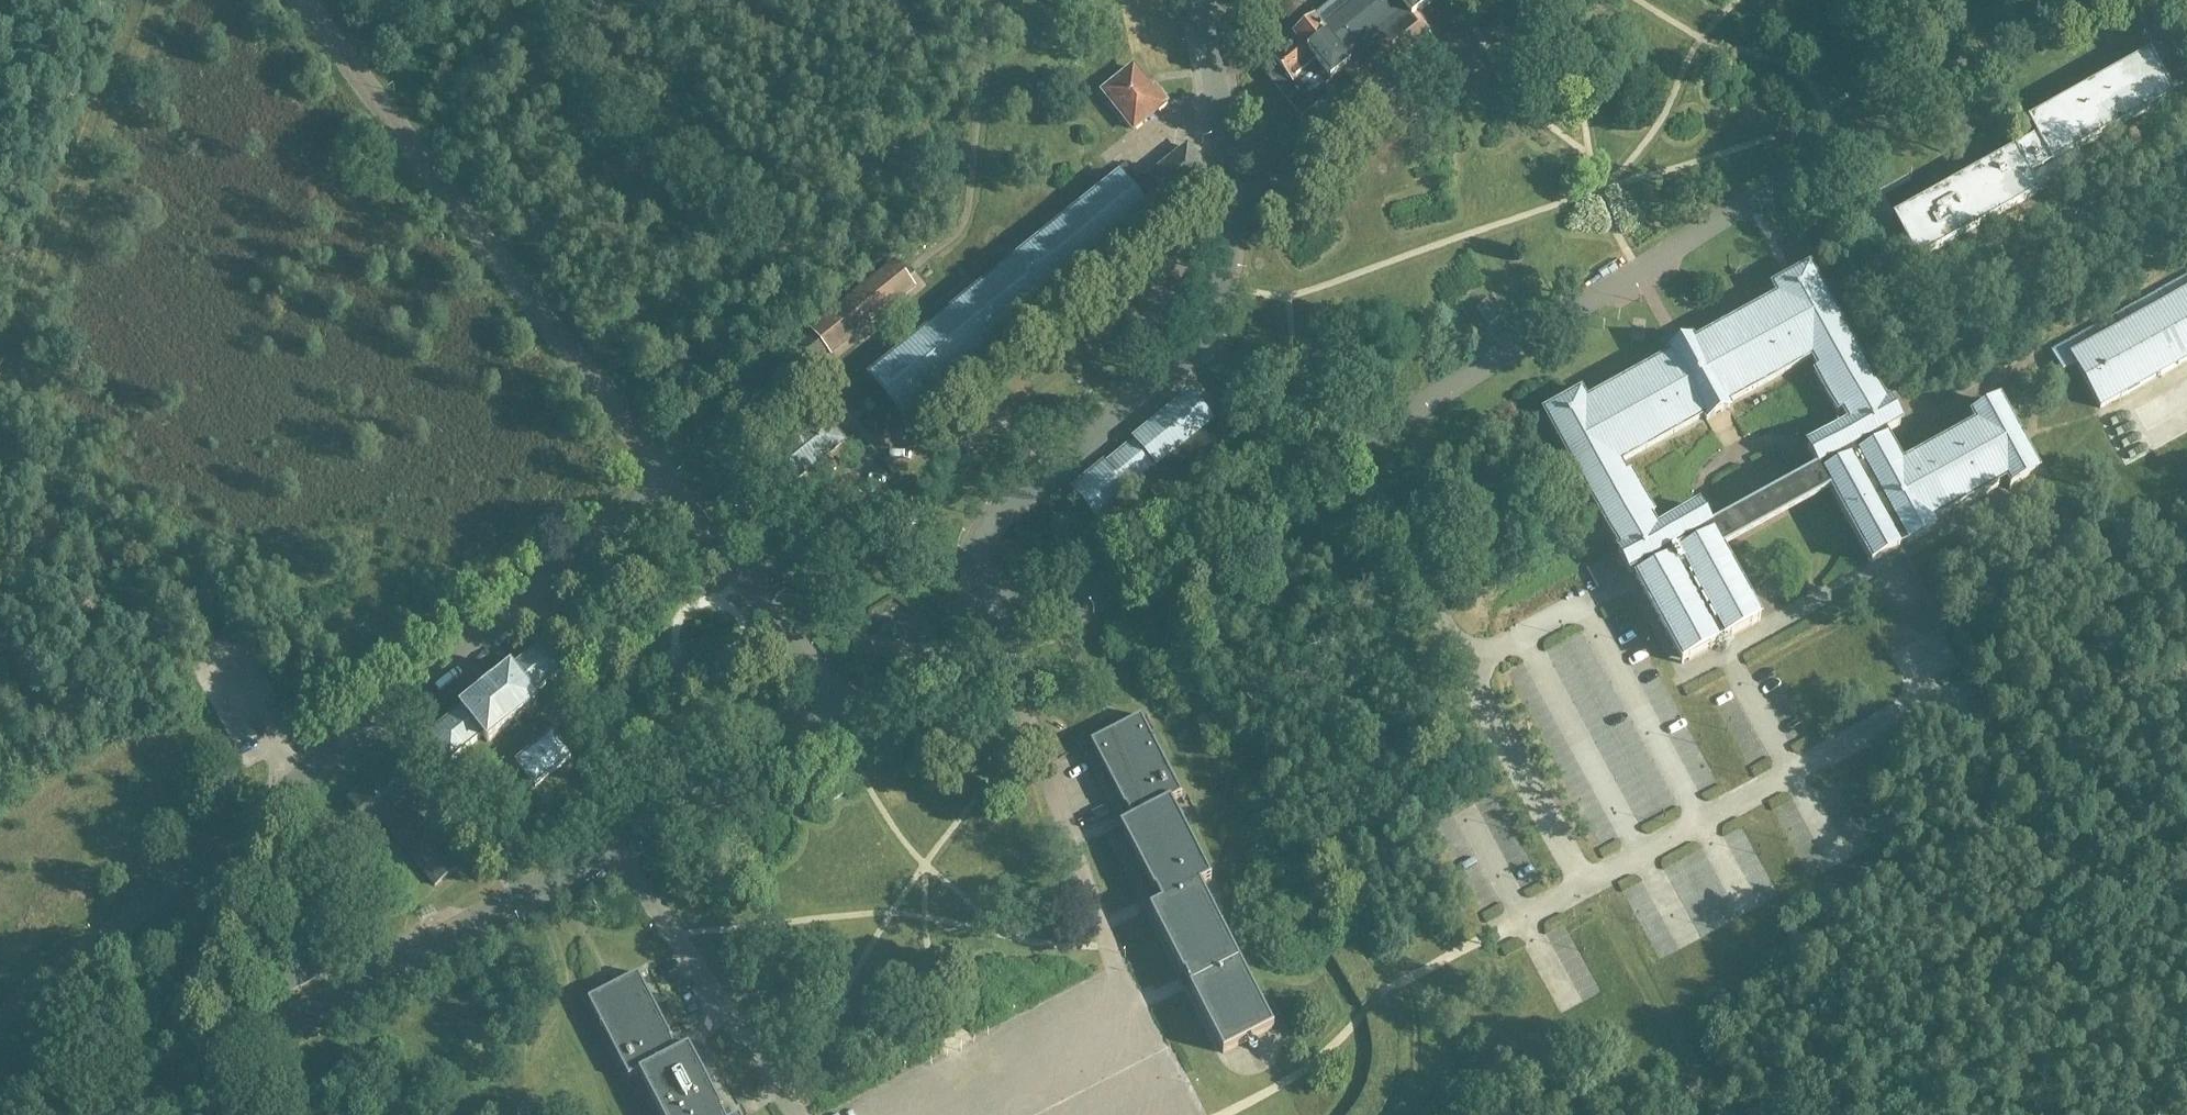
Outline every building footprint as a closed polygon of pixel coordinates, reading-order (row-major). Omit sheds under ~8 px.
[(1265,72),(1301,117),(1330,93),(1340,105),(1360,89),(1374,106),(1443,51),(1429,34),(1430,33),(1416,15),(1435,0),(1336,0),(1311,20),(1314,23),(1272,57),(1276,63),(1265,72)] [(2181,13),(2186,10),(2186,0),(2173,0),(2181,13)] [(2150,53),(2028,120),(2027,121),(2037,138),(2016,151),(2015,149),(1892,217),(1917,261),(2039,193),(2029,175),(2050,164),(2051,165),(2174,97),(2150,53)] [(1134,129),(1167,103),(1154,87),(1151,90),(1133,68),(1104,92),(1115,106),(1114,107),(1121,116),(1123,115),(1134,129)] [(1207,171),(1188,147),(1152,176),(1172,200),(1207,171)] [(1150,217),(1119,179),(1064,223),(1061,219),(1057,222),(1051,215),(1009,250),(1014,256),(1011,259),(1014,264),(978,292),(975,288),(971,291),(966,284),(923,319),(928,325),(924,328),(928,333),(873,377),(905,416),(1150,217)] [(804,341),(804,347),(812,358),(818,359),(829,350),(832,354),(914,287),(894,262),(811,329),(815,333),(804,341)] [(1606,526),(1617,546),(1620,552),(1618,553),(1630,575),(1639,570),(1689,660),(1691,659),(1709,649),(1711,648),(1716,645),(1719,644),(1718,644),(1723,641),(1726,640),(1725,640),(1730,637),(1731,638),(1733,636),(1751,626),(1753,625),(1758,622),(1760,621),(1759,619),(1752,608),(1753,607),(1752,605),(1751,606),(1745,594),(1744,592),(1737,580),(1736,578),(1729,566),(1730,566),(1729,564),(1728,564),(1722,552),(1721,550),(1714,538),(1715,538),(1713,536),(1698,509),(1656,532),(1650,520),(1654,517),(1653,515),(1652,515),(1646,504),(1646,503),(1645,501),(1645,502),(1638,490),(1639,489),(1638,487),(1637,488),(1631,476),(1630,474),(1626,476),(1619,464),(1704,417),(1706,422),(1729,410),(1730,409),(1727,404),(1812,358),(1819,370),(1814,372),(1815,375),(1816,374),(1823,386),(1822,386),(1823,388),(1824,388),(1830,400),(1831,402),(1838,414),(1837,414),(1838,416),(1843,414),(1849,426),(1808,449),(1823,476),(1822,476),(1823,478),(1824,478),(1830,490),(1831,492),(1838,504),(1837,504),(1839,506),(1845,518),(1846,520),(1847,520),(1853,532),(1854,534),(1861,546),(1860,546),(1861,548),(1862,548),(1868,559),(1868,560),(1871,566),(1873,565),(1873,564),(1884,558),(1884,559),(1886,557),(1897,551),(1899,550),(1898,548),(1905,545),(1906,546),(1935,530),(1932,524),(2006,483),(2009,487),(2009,488),(2010,490),(2012,489),(2012,488),(2023,482),(2023,483),(2025,482),(2025,481),(2036,475),(2036,476),(2038,474),(2037,472),(2036,473),(2000,406),(1999,404),(1997,405),(1986,411),(1984,412),(1973,419),(1973,418),(1971,419),(1972,421),(1973,421),(1976,428),(1902,469),(1883,436),(1900,427),(1888,405),(1885,406),(1871,380),(1870,378),(1856,352),(1855,350),(1841,325),(1841,324),(1840,322),(1839,323),(1825,297),(1826,297),(1825,295),(1824,295),(1818,283),(1817,281),(1812,273),(1776,293),(1778,297),(1767,304),(1766,304),(1764,305),(1765,305),(1753,312),(1752,311),(1750,312),(1751,313),(1739,319),(1737,320),(1725,327),(1725,326),(1723,328),(1711,334),(1709,335),(1709,336),(1694,344),(1692,340),(1690,342),(1690,343),(1692,342),(1696,351),(1676,362),(1671,354),(1672,353),(1671,352),(1669,353),(1671,356),(1656,365),(1655,364),(1653,366),(1654,366),(1642,372),(1639,373),(1640,374),(1628,380),(1626,381),(1614,388),(1614,387),(1612,388),(1612,389),(1600,395),(1598,396),(1586,403),(1584,398),(1547,418),(1552,426),(1551,427),(1553,429),(1553,428),(1559,440),(1560,443),(1561,442),(1575,468),(1574,468),(1575,470),(1576,470),(1590,496),(1589,496),(1591,498),(1605,523),(1605,524),(1606,526)] [(2053,353),(2063,372),(2076,365),(2100,409),(2186,361),(2186,278),(2053,353)] [(1477,309),(1490,325),(1500,317),(1487,301),(1477,309)] [(1220,432),(1224,429),(1215,418),(1211,421),(1190,396),(1136,440),(1137,441),(1105,467),(1104,466),(1075,490),(1096,516),(1140,480),(1173,520),(1193,503),(1193,502),(1234,468),(1235,469),(1244,462),(1220,432)] [(822,418),(768,462),(788,487),(812,468),(817,474),(828,465),(823,459),(842,443),(822,418)] [(533,696),(565,670),(545,645),(513,671),(511,669),(461,709),(463,711),(430,737),(450,763),(483,736),(488,743),(538,702),(533,696)] [(1141,716),(1091,742),(1125,808),(1126,808),(1132,819),(1120,826),(1154,892),(1155,891),(1161,903),(1149,909),(1223,1054),(1274,1028),(1201,886),(1212,880),(1179,817),(1172,802),(1182,796),(1141,716)] [(552,735),(538,747),(517,764),(536,787),(571,758),(552,735)] [(457,869),(397,793),(411,782),(395,762),(348,800),(370,828),(381,820),(435,887),(457,869)] [(842,791),(831,796),(833,801),(844,795),(842,791)] [(308,945),(263,969),(279,999),(324,975),(308,945)] [(588,999),(629,1080),(640,1074),(661,1114),(723,1114),(722,1113),(723,1113),(689,1046),(677,1052),(671,1041),(672,1040),(642,980),(638,974),(615,985),(616,987),(612,989),(611,988),(588,999)]
